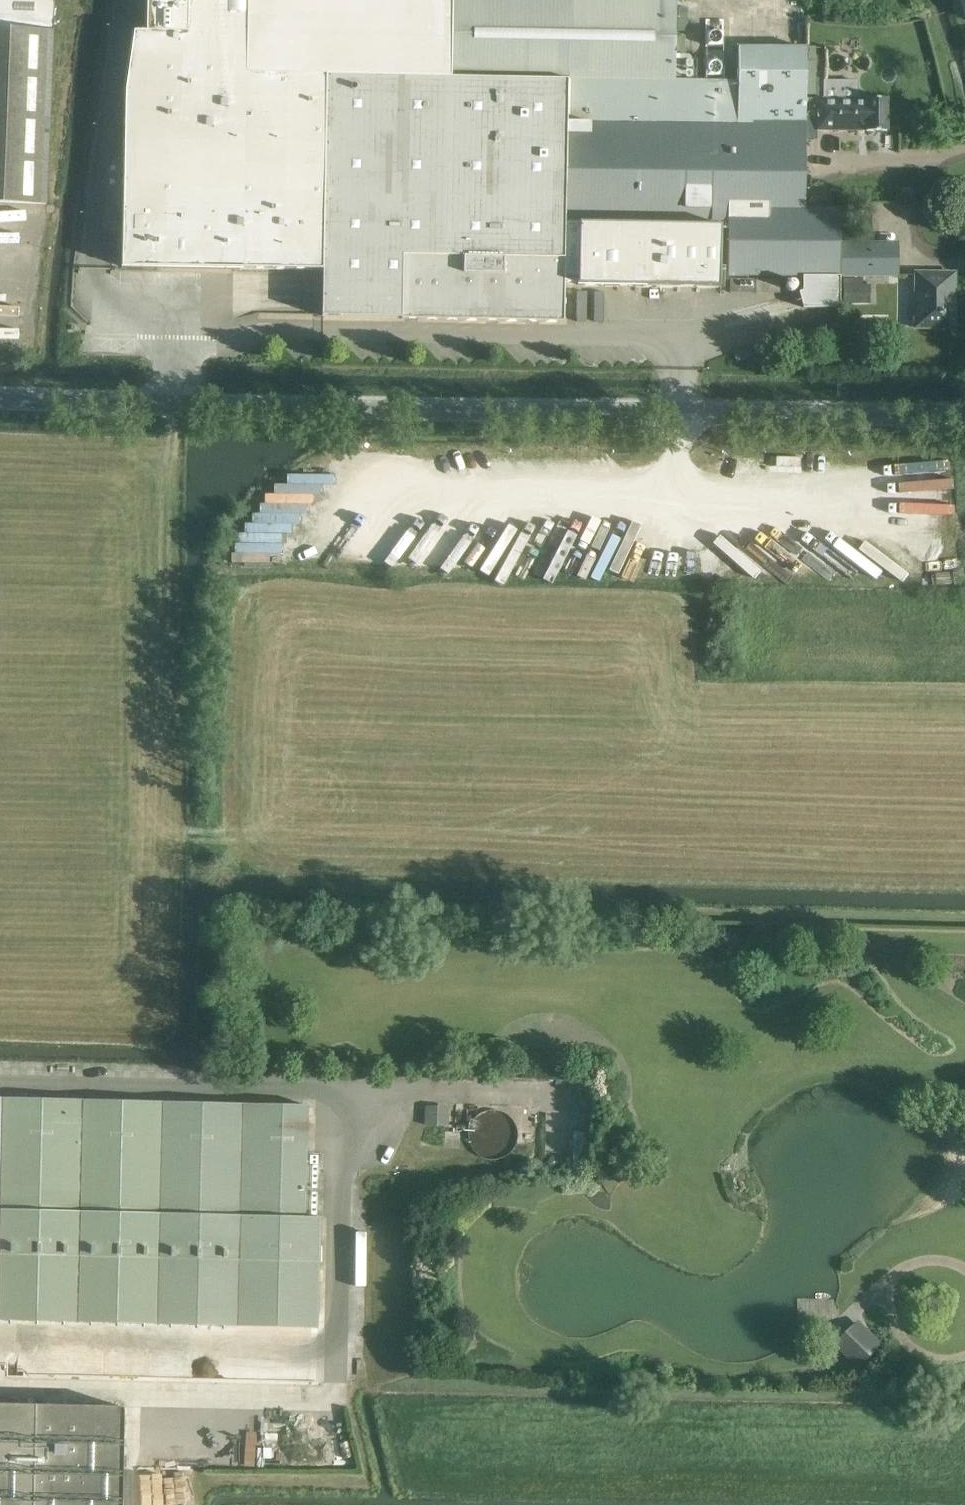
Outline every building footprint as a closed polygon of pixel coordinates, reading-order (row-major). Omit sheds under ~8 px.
[(46,204),(52,30),(53,30),(54,0),(0,0),(0,202),(46,204)] [(565,282),(566,223),(711,223),(711,218),(728,218),(728,275),(803,275),(803,290),(798,292),(803,308),(840,308),(840,275),(897,275),(897,242),(840,242),(840,207),(805,207),(805,120),(805,117),(805,98),(805,47),(737,47),(737,81),(733,81),(693,80),(693,61),(675,60),(676,0),(146,0),(146,32),(133,32),(125,92),(121,267),(242,270),(324,271),(323,317),(403,318),(403,319),(565,322),(565,282)] [(805,98),(805,117),(815,118),(815,129),(866,129),(865,131),(886,131),(886,98),(866,97),(866,99),(816,98),(805,98)] [(566,223),(565,282),(578,282),(578,284),(644,284),(644,285),(647,285),(721,285),(721,220),(720,220),(720,223),(711,223),(566,223)] [(954,272),(915,272),(914,327),(954,328),(954,272)] [(754,292),(754,278),(729,278),(729,292),(754,292)] [(862,278),(844,279),(844,304),(870,304),(870,285),(862,285),(862,278)] [(779,279),(755,279),(755,292),(779,293),(779,279)] [(300,534),(301,504),(254,503),(254,523),(238,523),(237,553),(281,554),(281,534),(300,534)] [(317,1327),(321,1217),(305,1216),(308,1105),(0,1097),(0,1320),(317,1327)] [(425,1106),(424,1126),(448,1126),(448,1107),(425,1106)] [(858,1369),(878,1348),(855,1326),(835,1347),(858,1369)] [(123,1407),(0,1404),(0,1504),(121,1504),(123,1407)]
